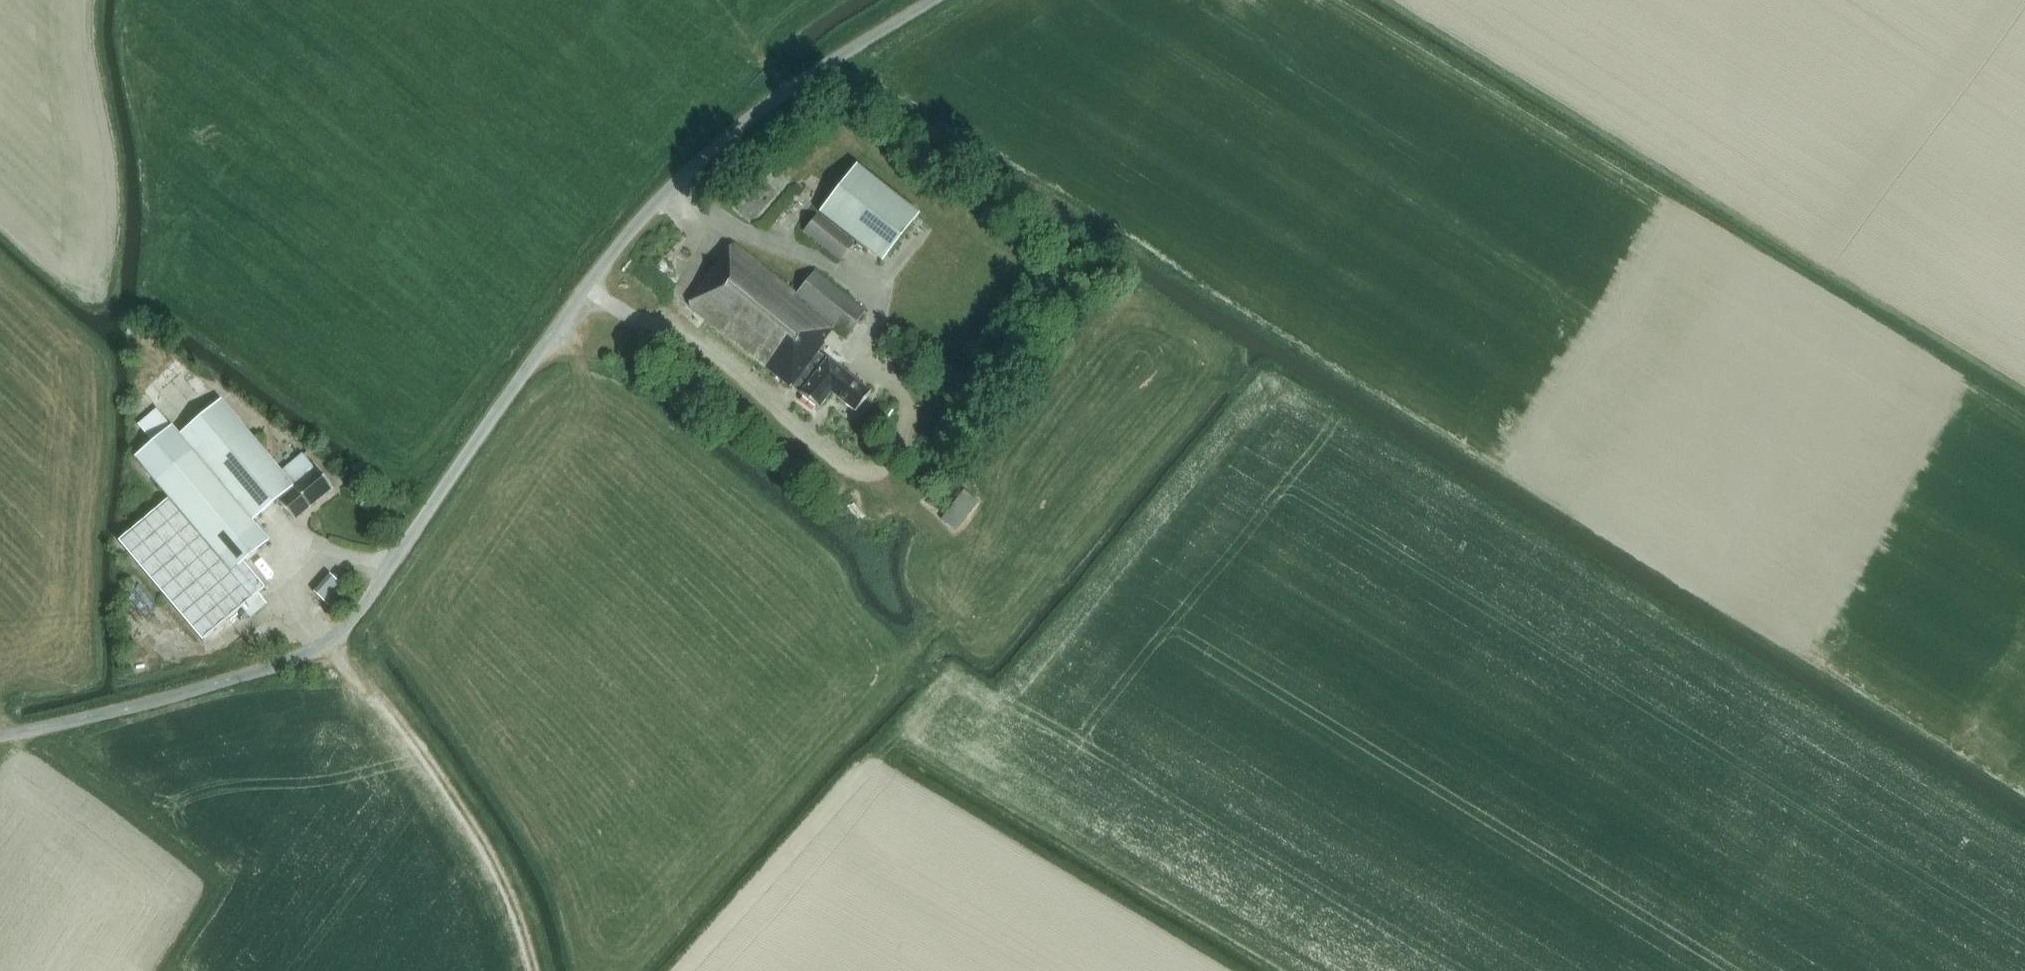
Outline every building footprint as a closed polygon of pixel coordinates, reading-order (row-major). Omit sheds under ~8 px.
[(819,214),(882,264),(920,216),(857,167),(819,214)] [(840,262),(853,244),(819,218),(805,235),(840,262)] [(856,413),(871,394),(828,361),(827,362),(817,354),(824,345),(822,344),(833,328),(846,338),(866,313),(815,272),(795,296),(732,245),(689,305),(791,388),(793,386),(802,393),(800,395),(818,409),(831,393),(856,413)] [(152,443),(135,457),(176,505),(123,549),(200,640),(239,608),(248,619),(265,604),(257,593),(263,588),(242,562),(268,541),(257,527),(253,522),(278,500),(294,519),(332,488),(302,454),(282,471),(221,400),(179,435),(172,426),(171,427),(156,409),(137,425),(152,443)] [(956,532),(978,503),(963,492),(940,521),(956,532)] [(378,508),(370,518),(380,526),(388,516),(378,508)] [(315,594),(331,607),(347,587),(331,575),(315,594)]
